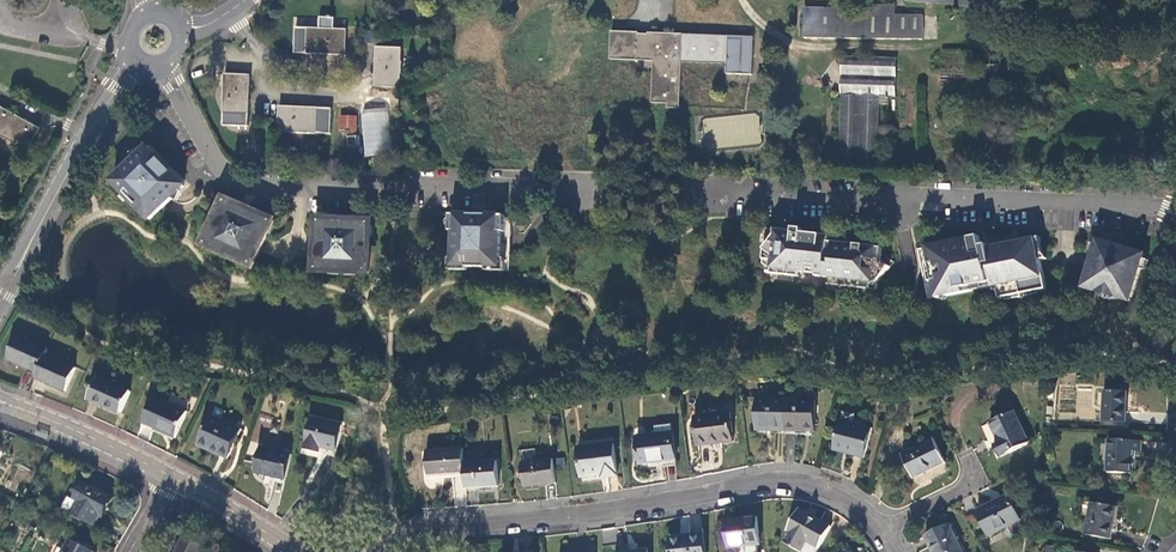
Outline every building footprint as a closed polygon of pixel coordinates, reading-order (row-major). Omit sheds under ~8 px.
[(908,2),(982,8),(982,0),(908,0),(908,2)] [(874,9),(804,9),(805,39),(922,39),(922,17),(895,17),(895,7),(874,7),(874,9)] [(319,29),(297,28),(296,54),(347,56),(348,30),(333,30),(333,19),(331,19),(331,18),(327,18),(328,16),(321,16),(321,19),(320,19),(319,29)] [(640,33),(612,32),(610,60),(654,61),(653,104),(668,105),(669,109),(681,110),(682,63),(726,65),(727,75),(753,76),(754,38),(650,33),(650,35),(640,34),(640,33)] [(403,49),(377,48),(375,87),(401,88),(403,49)] [(897,58),(843,57),(839,160),(878,161),(880,105),(889,105),(889,98),(896,97),(897,58)] [(252,76),(226,74),(224,126),(250,127),(252,76)] [(22,146),(29,149),(35,137),(40,127),(10,111),(0,105),(0,106),(0,133),(22,146)] [(392,153),(387,106),(360,109),(365,156),(392,153)] [(332,108),(281,107),(280,133),(332,134),(332,108)] [(356,115),(338,115),(337,131),(356,131),(356,115)] [(151,147),(114,183),(126,196),(124,198),(137,210),(140,210),(152,221),(185,188),(188,191),(192,186),(185,179),(184,181),(151,147)] [(273,223),(226,202),(206,247),(254,267),(263,246),(273,223)] [(472,216),(451,215),(451,232),(454,232),(454,266),(500,267),(501,230),(505,230),(505,217),(484,216),(484,221),(472,220),(472,216)] [(370,224),(319,223),(318,227),(315,227),(315,235),(318,235),(317,248),(317,272),(369,273),(370,238),(373,238),(373,228),(370,228),(370,224)] [(793,233),(766,230),(763,265),(771,270),(771,274),(789,276),(789,271),(806,273),(806,270),(825,272),(828,242),(828,237),(812,235),(802,234),(802,230),(794,230),(793,233)] [(982,286),(989,284),(987,273),(982,248),(980,238),(926,249),(930,264),(935,264),(938,282),(934,283),(938,299),(964,294),(963,289),(972,288),(973,292),(983,290),(982,286)] [(988,247),(982,248),(987,273),(989,272),(992,289),(994,292),(998,292),(999,300),(1045,291),(1040,261),(1047,259),(1035,246),(1034,240),(989,249),(988,247)] [(880,260),(881,249),(864,247),(863,246),(855,245),(845,244),(828,242),(825,272),(824,278),(841,280),(841,287),(876,291),(877,283),(889,266),(880,260)] [(1104,249),(1095,246),(1084,289),(1096,293),(1102,291),(1113,295),(1115,298),(1130,302),(1143,260),(1144,255),(1111,246),(1110,249),(1111,254),(1108,256),(1104,249)] [(48,350),(17,336),(7,359),(38,373),(46,356),(48,350)] [(38,373),(36,378),(66,391),(76,369),(46,356),(38,373)] [(98,378),(89,399),(120,413),(130,392),(98,378)] [(1126,393),(1104,392),(1103,422),(1125,423),(1126,393)] [(155,398),(143,423),(155,428),(156,427),(176,435),(186,412),(155,398)] [(786,431),(786,398),(758,398),(758,430),(786,431)] [(815,399),(786,398),(786,431),(814,431),(815,399)] [(1014,411),(991,423),(1000,441),(995,444),(1001,456),(1030,442),(1014,411)] [(730,413),(695,418),(699,446),(734,442),(730,413)] [(241,430),(211,416),(197,445),(227,459),(241,430)] [(342,426),(311,419),(304,450),(319,453),(320,447),(337,451),(342,426)] [(872,428),(841,420),(835,445),(854,450),(853,455),(865,458),(872,428)] [(676,461),(673,433),(638,438),(641,465),(676,461)] [(934,439),(903,454),(914,478),(945,463),(934,439)] [(1141,441),(1108,440),(1107,474),(1131,475),(1132,452),(1140,452),(1141,441)] [(613,443),(579,447),(583,478),(607,475),(608,478),(618,477),(613,443)] [(291,454),(261,447),(255,472),(286,479),(291,454)] [(464,453),(464,449),(448,450),(448,452),(445,452),(445,450),(427,451),(428,475),(466,473),(464,453)] [(482,452),(464,453),(466,473),(467,489),(499,486),(497,462),(482,463),(482,452)] [(553,460),(523,464),(525,488),(556,484),(553,460)] [(112,498),(83,483),(74,501),(69,512),(94,525),(99,515),(102,517),(112,498)] [(1007,501),(976,517),(988,542),(1019,526),(1007,501)] [(1116,508),(1090,504),(1085,536),(1111,540),(1116,508)] [(831,527),(801,509),(789,530),(792,532),(786,543),(800,551),(806,540),(819,548),(831,527)] [(757,517),(727,521),(730,549),(759,545),(757,517)] [(925,543),(929,551),(958,551),(948,532),(925,543)] [(671,540),(673,551),(705,551),(703,534),(690,536),(690,538),(671,540)] [(175,551),(207,551),(208,550),(182,537),(175,551)] [(64,551),(93,551),(71,540),(64,551)]
